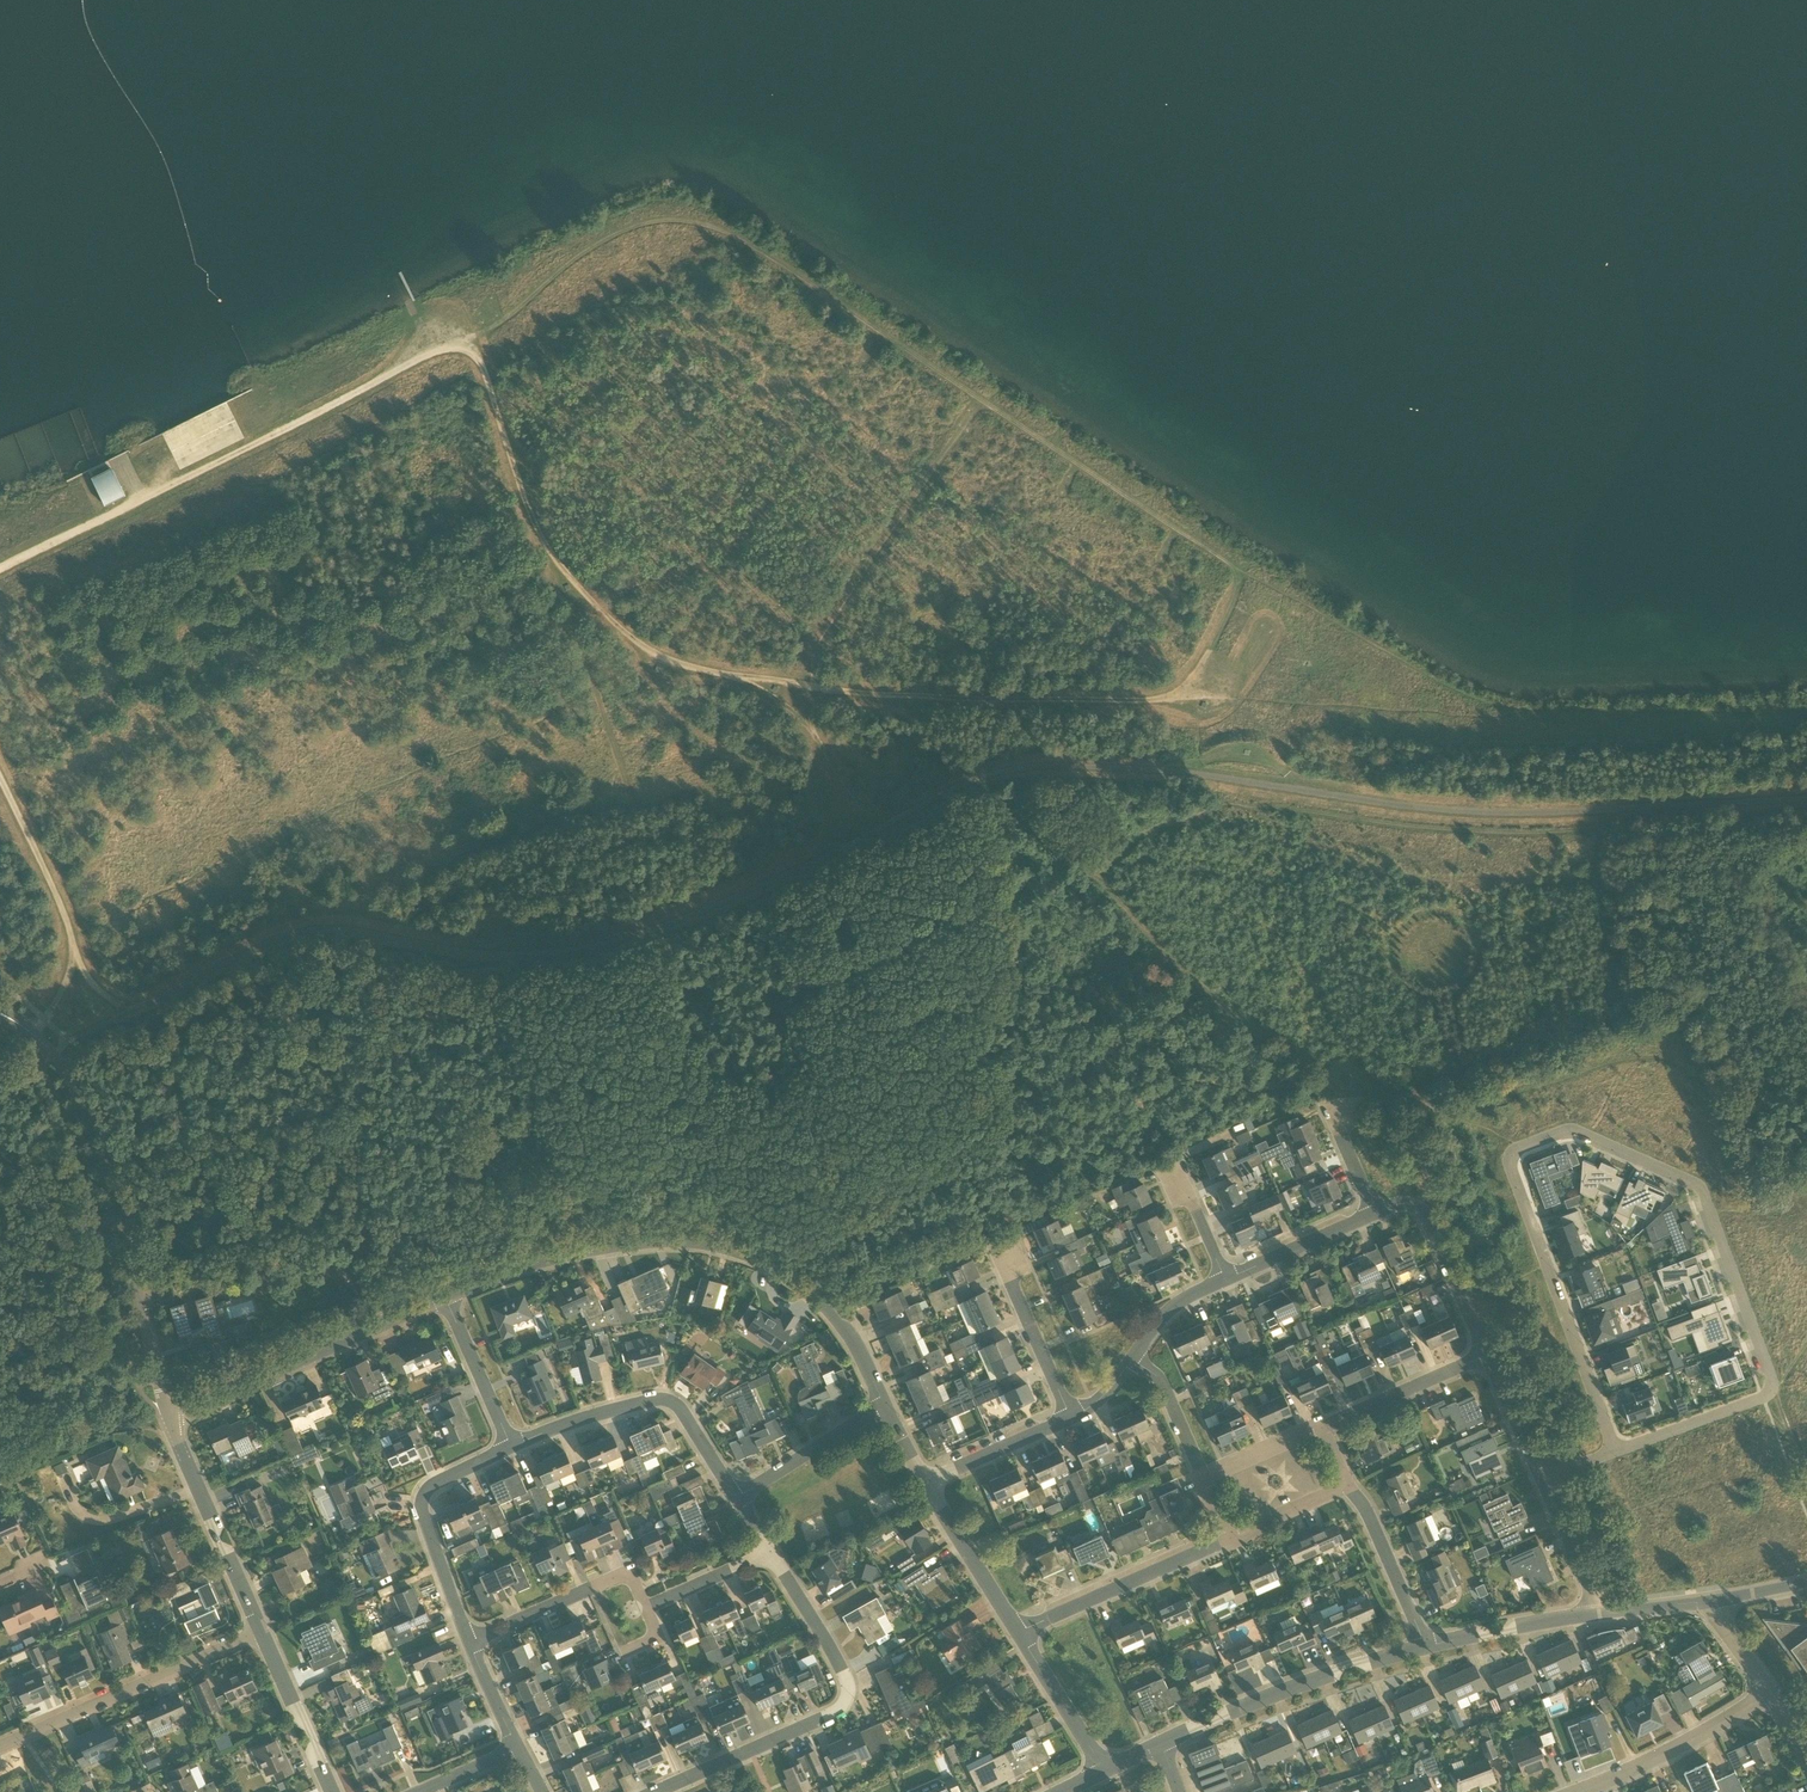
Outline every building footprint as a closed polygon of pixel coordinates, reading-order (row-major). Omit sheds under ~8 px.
[(162,431),(179,468),(245,439),(229,402),(162,431)] [(93,480),(104,503),(125,493),(113,470),(93,480)] [(24,518),(27,525),(49,514),(46,507),(24,518)] [(1289,1151),(1314,1140),(1312,1136),(1315,1134),(1309,1121),(1297,1126),(1293,1118),(1278,1125),(1289,1151)] [(1309,1163),(1322,1158),(1314,1140),(1289,1151),(1295,1164),(1292,1165),(1298,1177),(1313,1171),(1309,1163)] [(1255,1145),(1258,1150),(1263,1162),(1273,1158),(1269,1147),(1266,1141),(1255,1145)] [(1224,1171),(1224,1172),(1227,1178),(1252,1167),(1263,1162),(1258,1150),(1247,1155),(1237,1159),(1231,1147),(1204,1159),(1211,1177),(1224,1171)] [(1288,1149),(1277,1154),(1284,1169),(1295,1163),(1288,1149)] [(1548,1176),(1548,1175),(1569,1167),(1571,1173),(1574,1172),(1565,1150),(1529,1163),(1535,1179),(1534,1179),(1545,1208),(1560,1202),(1558,1202),(1548,1176)] [(1600,1183),(1618,1191),(1623,1178),(1615,1175),(1617,1169),(1608,1165),(1608,1167),(1602,1164),(1602,1163),(1601,1162),(1598,1167),(1583,1160),(1582,1161),(1580,1192),(1595,1199),(1599,1190),(1597,1189),(1600,1183)] [(1258,1179),(1256,1177),(1252,1167),(1227,1178),(1230,1185),(1218,1191),(1225,1208),(1241,1201),(1248,1198),(1243,1186),(1258,1179)] [(1303,1178),(1305,1182),(1316,1177),(1314,1173),(1303,1178)] [(1309,1189),(1313,1198),(1321,1194),(1325,1202),(1341,1195),(1334,1178),(1327,1181),(1327,1180),(1325,1181),(1325,1182),(1322,1183),(1319,1176),(1316,1177),(1305,1182),(1304,1182),(1307,1190),(1309,1189)] [(1629,1181),(1616,1212),(1630,1218),(1636,1205),(1652,1212),(1657,1200),(1662,1202),(1667,1193),(1645,1183),(1646,1182),(1644,1181),(1644,1183),(1639,1180),(1640,1179),(1638,1178),(1636,1184),(1629,1181)] [(1132,1209),(1151,1201),(1144,1184),(1132,1189),(1128,1181),(1112,1189),(1120,1206),(1129,1202),(1132,1209)] [(1092,1194),(1085,1196),(1088,1205),(1096,1203),(1092,1194)] [(1252,1222),(1261,1218),(1283,1208),(1277,1194),(1241,1211),(1244,1218),(1232,1223),(1243,1247),(1260,1240),(1252,1222)] [(1567,1208),(1579,1204),(1580,1194),(1564,1200),(1567,1208)] [(1084,1198),(1064,1206),(1068,1215),(1079,1209),(1080,1210),(1088,1207),(1084,1198)] [(1667,1206),(1644,1228),(1643,1229),(1650,1247),(1660,1243),(1660,1242),(1669,1239),(1676,1257),(1689,1253),(1685,1244),(1693,1241),(1686,1223),(1675,1227),(1667,1206)] [(1586,1228),(1579,1209),(1560,1216),(1564,1225),(1553,1229),(1563,1257),(1583,1250),(1577,1231),(1586,1228)] [(1136,1244),(1165,1231),(1157,1215),(1141,1222),(1139,1216),(1126,1221),(1129,1228),(1136,1244)] [(1618,1233),(1622,1223),(1612,1219),(1610,1224),(1617,1233),(1618,1233)] [(1078,1240),(1074,1232),(1069,1234),(1064,1236),(1058,1221),(1035,1231),(1042,1246),(1055,1241),(1059,1248),(1068,1244),(1078,1240)] [(1120,1231),(1129,1228),(1126,1221),(1117,1225),(1120,1231)] [(1132,1273),(1146,1267),(1159,1261),(1156,1254),(1172,1248),(1165,1231),(1136,1244),(1142,1258),(1128,1263),(1132,1273)] [(1412,1254),(1416,1252),(1414,1249),(1411,1250),(1409,1246),(1406,1248),(1400,1234),(1389,1239),(1391,1243),(1384,1247),(1392,1265),(1394,1264),(1398,1275),(1418,1267),(1412,1254)] [(1078,1240),(1068,1244),(1071,1252),(1073,1251),(1074,1251),(1078,1249),(1080,1254),(1086,1252),(1083,1246),(1087,1245),(1084,1237),(1078,1240)] [(1386,1268),(1383,1262),(1377,1248),(1358,1257),(1359,1260),(1342,1268),(1348,1281),(1341,1284),(1346,1296),(1353,1293),(1351,1287),(1361,1283),(1362,1284),(1381,1276),(1378,1271),(1386,1268)] [(1078,1267),(1071,1252),(1062,1256),(1049,1262),(1056,1277),(1078,1267)] [(1111,1262),(1107,1253),(1096,1258),(1100,1268),(1111,1262)] [(972,1260),(949,1270),(957,1286),(979,1276),(972,1260)] [(1182,1271),(1178,1261),(1146,1275),(1150,1285),(1156,1282),(1159,1290),(1180,1281),(1178,1277),(1177,1277),(1175,1274),(1182,1271)] [(1685,1269),(1682,1261),(1656,1270),(1663,1289),(1683,1282),(1686,1292),(1695,1289),(1699,1301),(1709,1298),(1702,1275),(1698,1277),(1695,1266),(1685,1269)] [(1308,1301),(1301,1304),(1302,1307),(1304,1310),(1305,1311),(1321,1304),(1323,1308),(1334,1303),(1328,1288),(1334,1285),(1326,1266),(1315,1271),(1317,1275),(1300,1282),(1308,1301)] [(1596,1289),(1600,1300),(1613,1296),(1606,1279),(1602,1281),(1597,1268),(1576,1275),(1583,1294),(1596,1289)] [(629,1310),(631,1313),(633,1312),(665,1298),(661,1289),(666,1287),(658,1269),(656,1270),(656,1269),(650,1271),(651,1272),(639,1277),(639,1278),(635,1280),(633,1277),(632,1278),(618,1284),(629,1310)] [(1070,1311),(1098,1299),(1094,1289),(1106,1283),(1100,1269),(1076,1280),(1079,1288),(1063,1295),(1070,1311)] [(161,1306),(175,1303),(168,1273),(155,1275),(161,1306)] [(728,1285),(716,1282),(702,1278),(698,1291),(683,1287),(679,1302),(692,1306),(694,1299),(696,1300),(695,1302),(716,1308),(720,1309),(728,1285)] [(1626,1293),(1640,1288),(1637,1279),(1623,1284),(1626,1293)] [(614,1308),(604,1312),(598,1297),(589,1301),(580,1281),(556,1291),(564,1309),(566,1314),(581,1308),(587,1321),(589,1324),(588,1324),(590,1329),(591,1329),(603,1326),(607,1325),(610,1324),(621,1323),(614,1308)] [(1423,1296),(1427,1294),(1438,1290),(1435,1283),(1420,1289),(1423,1296)] [(1302,1307),(1301,1304),(1293,1285),(1274,1293),(1276,1297),(1259,1304),(1270,1331),(1281,1327),(1278,1321),(1297,1313),(1304,1310),(1302,1307)] [(933,1305),(958,1294),(955,1286),(941,1293),(939,1289),(928,1294),(929,1298),(933,1305)] [(1137,1300),(1133,1289),(1131,1286),(1124,1289),(1130,1303),(1137,1300)] [(1641,1288),(1626,1294),(1630,1304),(1645,1298),(1641,1288)] [(1341,1289),(1336,1291),(1340,1300),(1345,1298),(1341,1289)] [(986,1291),(964,1302),(970,1317),(993,1307),(986,1291)] [(880,1319),(903,1310),(896,1294),(873,1304),(880,1319)] [(962,1302),(958,1294),(933,1305),(936,1312),(947,1307),(948,1309),(957,1304),(962,1302)] [(209,1343),(225,1338),(224,1335),(212,1295),(196,1300),(204,1326),(192,1329),(184,1303),(171,1307),(182,1346),(196,1341),(195,1338),(206,1335),(209,1343)] [(513,1325),(532,1317),(524,1296),(492,1308),(500,1329),(504,1339),(516,1334),(513,1325)] [(625,1305),(621,1296),(611,1300),(614,1308),(621,1323),(637,1321),(633,1312),(631,1313),(629,1310),(627,1311),(625,1305)] [(542,1302),(537,1297),(532,1302),(537,1307),(542,1302)] [(1105,1312),(1104,1312),(1098,1299),(1070,1311),(1078,1328),(1094,1320),(1097,1328),(1119,1318),(1115,1309),(1106,1313),(1105,1312)] [(926,1300),(919,1303),(922,1310),(929,1307),(926,1300)] [(1611,1300),(1595,1305),(1598,1313),(1584,1318),(1593,1344),(1614,1337),(1605,1311),(1614,1308),(1611,1300)] [(908,1316),(922,1310),(919,1303),(919,1302),(905,1309),(908,1316)] [(1217,1337),(1220,1344),(1226,1342),(1225,1339),(1236,1334),(1240,1343),(1250,1339),(1251,1341),(1259,1337),(1251,1320),(1250,1321),(1242,1303),(1232,1308),(1234,1311),(1216,1319),(1223,1334),(1217,1337)] [(1347,1318),(1355,1315),(1350,1303),(1342,1307),(1347,1318)] [(970,1317),(977,1332),(988,1327),(1000,1322),(993,1307),(970,1317)] [(1412,1327),(1419,1324),(1412,1309),(1406,1312),(1411,1325),(1412,1327)] [(1667,1317),(1664,1309),(1655,1313),(1658,1321),(1667,1317)] [(926,1318),(922,1310),(908,1316),(912,1324),(926,1318)] [(778,1349),(798,1319),(789,1313),(782,1325),(760,1311),(749,1329),(778,1349)] [(1672,1325),(1694,1317),(1692,1311),(1670,1319),(1672,1325)] [(1412,1327),(1411,1325),(1406,1312),(1399,1315),(1405,1330),(1412,1327)] [(1718,1343),(1728,1339),(1724,1327),(1722,1328),(1716,1312),(1695,1320),(1694,1318),(1667,1328),(1672,1341),(1701,1330),(1708,1350),(1719,1346),(1718,1343)] [(1435,1323),(1444,1342),(1458,1336),(1450,1316),(1435,1323)] [(1303,1339),(1313,1334),(1306,1320),(1296,1324),(1303,1339)] [(1364,1331),(1370,1328),(1371,1327),(1368,1321),(1361,1324),(1364,1331)] [(1188,1330),(1196,1349),(1210,1343),(1209,1340),(1202,1323),(1188,1330)] [(1430,1348),(1444,1342),(1435,1323),(1421,1329),(1430,1348)] [(894,1350),(916,1340),(909,1325),(887,1335),(894,1350)] [(1364,1331),(1370,1345),(1377,1342),(1370,1328),(1364,1331)] [(1182,1356),(1196,1349),(1188,1330),(1173,1336),(1182,1356)] [(1364,1348),(1370,1345),(1364,1331),(1358,1333),(1357,1334),(1363,1348),(1364,1348)] [(950,1344),(954,1351),(959,1349),(980,1340),(977,1332),(961,1339),(956,1341),(950,1344)] [(1322,1349),(1328,1364),(1335,1361),(1323,1333),(1315,1336),(1321,1349),(1322,1349)] [(1393,1341),(1402,1360),(1416,1354),(1407,1335),(1393,1341)] [(416,1370),(420,1368),(441,1359),(432,1337),(417,1343),(418,1346),(412,1348),(410,1343),(401,1347),(408,1363),(412,1361),(416,1370)] [(665,1363),(662,1351),(660,1342),(648,1345),(646,1337),(625,1342),(627,1350),(630,1362),(632,1361),(634,1369),(646,1366),(646,1367),(647,1367),(646,1365),(651,1364),(652,1366),(665,1363)] [(1007,1337),(984,1348),(990,1363),(1013,1352),(1007,1337)] [(1213,1348),(1220,1344),(1217,1337),(1209,1340),(1210,1343),(1213,1348)] [(602,1379),(598,1363),(607,1360),(603,1345),(594,1347),(592,1338),(578,1341),(581,1351),(576,1352),(582,1375),(575,1377),(577,1385),(576,1385),(576,1386),(585,1383),(602,1379)] [(916,1340),(894,1350),(901,1366),(923,1356),(916,1340)] [(978,1350),(984,1348),(980,1340),(959,1349),(954,1351),(957,1359),(963,1356),(968,1354),(968,1355),(978,1350)] [(1388,1367),(1402,1360),(1393,1341),(1379,1347),(1388,1367)] [(827,1384),(815,1358),(819,1356),(814,1342),(801,1348),(803,1353),(802,1353),(826,1406),(847,1397),(841,1384),(848,1381),(843,1369),(835,1372),(838,1379),(827,1384)] [(1223,1353),(1220,1344),(1213,1348),(1216,1356),(1223,1353)] [(1604,1370),(1609,1386),(1620,1382),(1621,1384),(1635,1379),(1634,1377),(1636,1376),(1629,1359),(1638,1355),(1634,1344),(1607,1354),(1610,1363),(1613,1362),(1614,1367),(1604,1370)] [(1302,1381),(1295,1384),(1298,1392),(1303,1404),(1318,1398),(1305,1369),(1294,1345),(1285,1348),(1297,1375),(1299,1375),(1302,1381)] [(929,1362),(945,1355),(942,1347),(925,1355),(929,1362)] [(1321,1367),(1328,1364),(1322,1349),(1321,1349),(1316,1352),(1314,1352),(1315,1354),(1319,1363),(1320,1363),(1321,1367)] [(990,1363),(997,1378),(1007,1374),(1020,1368),(1013,1352),(990,1363)] [(819,1409),(826,1406),(802,1353),(793,1357),(811,1396),(799,1402),(807,1419),(821,1413),(821,1412),(820,1412),(819,1409)] [(1226,1359),(1223,1353),(1216,1356),(1211,1358),(1213,1362),(1206,1365),(1212,1378),(1224,1373),(1231,1370),(1226,1359)] [(1374,1373),(1366,1353),(1351,1360),(1360,1379),(1374,1373)] [(696,1354),(693,1357),(681,1374),(696,1384),(697,1382),(705,1387),(709,1380),(716,1385),(726,1373),(718,1367),(717,1369),(696,1354)] [(945,1356),(947,1362),(948,1363),(954,1360),(952,1354),(950,1354),(945,1356)] [(945,1355),(929,1362),(932,1370),(946,1364),(943,1356),(945,1355)] [(1743,1378),(1735,1355),(1712,1364),(1720,1386),(1743,1378)] [(1671,1362),(1675,1370),(1684,1367),(1680,1358),(1671,1362)] [(552,1397),(547,1386),(542,1374),(548,1371),(544,1360),(528,1366),(532,1376),(525,1380),(526,1383),(527,1382),(530,1388),(528,1389),(535,1405),(552,1397)] [(1345,1385),(1360,1379),(1351,1360),(1337,1366),(1345,1385)] [(391,1393),(383,1375),(374,1379),(367,1362),(348,1371),(359,1396),(372,1391),(376,1399),(391,1393)] [(1697,1364),(1686,1368),(1689,1377),(1700,1373),(1697,1364)] [(1323,1371),(1316,1375),(1312,1366),(1305,1369),(1318,1398),(1332,1391),(1323,1371)] [(1286,1382),(1287,1382),(1280,1367),(1273,1371),(1279,1385),(1286,1382)] [(914,1396),(936,1386),(930,1371),(907,1381),(914,1396)] [(1196,1388),(1211,1381),(1208,1374),(1193,1381),(1196,1388)] [(733,1375),(729,1380),(736,1385),(740,1380),(733,1375)] [(963,1377),(955,1380),(960,1391),(968,1387),(963,1377)] [(995,1388),(991,1380),(970,1390),(974,1397),(995,1388)] [(739,1385),(765,1444),(786,1434),(778,1417),(766,1422),(754,1395),(748,1381),(739,1385)] [(1196,1388),(1199,1395),(1214,1388),(1211,1381),(1196,1388)] [(937,1414),(963,1402),(959,1395),(950,1399),(943,1384),(936,1387),(936,1386),(914,1396),(921,1412),(933,1406),(937,1414)] [(1014,1390),(1004,1394),(1011,1409),(1034,1399),(1027,1384),(1014,1390)] [(325,1405),(316,1385),(299,1392),(300,1394),(283,1402),(291,1420),(325,1405)] [(759,1447),(765,1444),(739,1385),(721,1396),(722,1396),(727,1408),(737,1403),(751,1434),(730,1443),(737,1461),(761,1450),(759,1447)] [(1239,1391),(1246,1405),(1253,1402),(1246,1387),(1239,1391)] [(995,1388),(974,1397),(977,1406),(983,1403),(998,1396),(995,1388)] [(1650,1389),(1632,1395),(1635,1402),(1622,1407),(1628,1423),(1652,1414),(1650,1405),(1655,1403),(1650,1389)] [(1239,1409),(1246,1405),(1239,1391),(1232,1394),(1239,1409)] [(1269,1401),(1265,1393),(1258,1396),(1262,1404),(1255,1407),(1263,1427),(1277,1420),(1269,1401)] [(1269,1401),(1277,1420),(1292,1414),(1283,1395),(1269,1401)] [(444,1411),(445,1410),(449,1418),(440,1422),(449,1444),(471,1434),(465,1420),(463,1421),(460,1414),(465,1412),(458,1396),(441,1403),(444,1411)] [(1444,1400),(1430,1406),(1437,1420),(1450,1414),(1458,1431),(1467,1427),(1468,1429),(1485,1421),(1474,1396),(1464,1400),(1465,1402),(1458,1405),(1456,1401),(1447,1406),(1444,1400)] [(957,1433),(950,1418),(966,1411),(963,1402),(937,1414),(941,1421),(928,1427),(934,1443),(957,1433)] [(987,1412),(983,1403),(977,1406),(981,1414),(987,1412)] [(1236,1439),(1248,1433),(1250,1433),(1241,1413),(1234,1416),(1230,1407),(1223,1410),(1227,1419),(1236,1439)] [(1127,1414),(1136,1434),(1150,1428),(1142,1408),(1127,1414)] [(1221,1445),(1236,1439),(1227,1419),(1223,1410),(1216,1413),(1220,1423),(1213,1426),(1221,1445)] [(1122,1440),(1136,1434),(1127,1414),(1113,1421),(1122,1440)] [(255,1450),(246,1431),(242,1420),(230,1425),(227,1419),(226,1419),(228,1424),(209,1432),(218,1453),(235,1445),(240,1457),(255,1450)] [(666,1443),(669,1450),(678,1446),(671,1430),(663,1433),(659,1423),(644,1429),(653,1449),(666,1443)] [(291,1456),(304,1451),(293,1426),(280,1432),(291,1456)] [(1367,1463),(1390,1452),(1395,1449),(1385,1426),(1367,1433),(1367,1432),(1364,1434),(1364,1435),(1362,1436),(1369,1451),(1363,1454),(1367,1463)] [(1475,1478),(1502,1466),(1494,1449),(1497,1448),(1487,1426),(1455,1441),(1464,1462),(1467,1460),(1475,1478)] [(366,1438),(374,1434),(371,1427),(363,1431),(366,1438)] [(1413,1442),(1406,1446),(1409,1452),(1423,1446),(1415,1428),(1408,1431),(1413,1442)] [(656,1457),(653,1449),(644,1429),(630,1436),(639,1455),(632,1458),(638,1472),(640,1477),(649,1473),(644,1462),(656,1457)] [(1087,1437),(1096,1457),(1101,1468),(1108,1464),(1103,1454),(1111,1451),(1102,1431),(1087,1437)] [(599,1442),(607,1461),(622,1454),(613,1435),(599,1442)] [(419,1457),(416,1450),(410,1436),(393,1444),(384,1447),(393,1467),(409,1460),(409,1461),(419,1457)] [(1082,1463),(1096,1457),(1087,1437),(1073,1444),(1082,1463)] [(279,1454),(286,1451),(280,1439),(274,1441),(279,1454)] [(593,1467),(607,1461),(599,1442),(584,1448),(593,1467)] [(317,1445),(304,1451),(291,1456),(295,1467),(322,1455),(317,1445)] [(117,1499),(143,1487),(138,1475),(133,1477),(132,1475),(130,1476),(118,1448),(89,1461),(97,1478),(106,1474),(117,1499)] [(1045,1456),(1054,1476),(1068,1469),(1060,1450),(1045,1456)] [(1119,1453),(1125,1467),(1131,1480),(1138,1477),(1132,1464),(1126,1450),(1119,1453)] [(551,1458),(560,1478),(574,1471),(565,1452),(551,1458)] [(1124,1483),(1131,1480),(1125,1467),(1119,1453),(1112,1455),(1124,1483)] [(1146,1456),(1151,1466),(1153,1465),(1155,1464),(1151,1454),(1146,1456)] [(1039,1482),(1054,1476),(1045,1456),(1031,1462),(1039,1482)] [(546,1484),(560,1478),(551,1458),(537,1464),(541,1474),(533,1477),(537,1486),(545,1504),(553,1501),(547,1487),(546,1484)] [(630,1475),(638,1472),(632,1458),(624,1462),(625,1464),(630,1475)] [(58,1476),(69,1471),(65,1462),(54,1467),(58,1476)] [(1151,1469),(1154,1476),(1169,1470),(1166,1463),(1151,1469)] [(666,1480),(669,1479),(670,1479),(675,1476),(686,1472),(683,1464),(663,1472),(667,1479),(666,1480)] [(583,1471),(588,1485),(596,1482),(590,1468),(583,1471)] [(1015,1501),(1029,1495),(1029,1494),(1028,1493),(1026,1488),(1018,1468),(1004,1475),(1012,1495),(1015,1501)] [(1077,1471),(1083,1485),(1090,1482),(1084,1468),(1077,1471)] [(581,1488),(588,1485),(583,1471),(575,1474),(581,1488)] [(1089,1498),(1083,1485),(1077,1471),(1069,1474),(1081,1502),(1089,1498)] [(505,1478),(514,1498),(528,1491),(519,1472),(505,1478)] [(1410,1508),(1406,1500),(1414,1496),(1404,1472),(1387,1479),(1394,1495),(1387,1498),(1395,1515),(1406,1510),(1410,1508)] [(998,1501),(1012,1495),(1004,1475),(989,1481),(998,1501)] [(1156,1486),(1160,1484),(1162,1483),(1159,1475),(1153,1478),(1156,1486)] [(707,1499),(697,1477),(682,1484),(685,1492),(672,1498),(676,1506),(678,1505),(680,1512),(664,1519),(667,1528),(702,1513),(698,1503),(707,1499)] [(669,1480),(673,1488),(679,1485),(675,1477),(670,1480),(670,1479),(669,1479),(669,1480)] [(1455,1484),(1448,1487),(1451,1492),(1466,1486),(1462,1477),(1453,1481),(1455,1484)] [(499,1504),(513,1498),(514,1498),(505,1478),(490,1485),(498,1502),(491,1505),(501,1526),(507,1523),(508,1523),(499,1504)] [(1150,1501),(1153,1508),(1158,1519),(1173,1513),(1173,1514),(1186,1508),(1174,1479),(1153,1488),(1146,1492),(1150,1501)] [(363,1482),(351,1488),(347,1480),(330,1487),(344,1519),(350,1516),(353,1521),(376,1511),(376,1510),(375,1510),(369,1497),(368,1497),(366,1493),(371,1490),(367,1491),(363,1483),(364,1483),(363,1482)] [(279,1504),(271,1507),(262,1486),(251,1490),(250,1488),(236,1494),(241,1506),(246,1504),(248,1510),(255,1528),(264,1524),(265,1526),(284,1517),(279,1504)] [(549,1512),(545,1504),(537,1486),(530,1489),(533,1498),(538,1508),(541,1516),(549,1512)] [(1035,1490),(1042,1504),(1049,1501),(1042,1486),(1035,1490)] [(1436,1497),(1443,1496),(1442,1487),(1435,1488),(1436,1497)] [(1042,1505),(1035,1490),(1028,1493),(1029,1494),(1029,1495),(1035,1507),(1035,1508),(1036,1507),(1042,1505)] [(1507,1494),(1491,1501),(1487,1492),(1479,1495),(1495,1530),(1496,1530),(1500,1539),(1507,1536),(1524,1528),(1520,1520),(1527,1517),(1521,1503),(1513,1506),(1507,1494)] [(608,1520),(602,1523),(591,1497),(582,1501),(593,1527),(601,1544),(611,1540),(615,1549),(629,1543),(618,1519),(610,1523),(608,1520)] [(483,1504),(484,1505),(480,1506),(476,1498),(462,1504),(470,1524),(487,1517),(492,1530),(496,1538),(504,1535),(503,1533),(500,1526),(501,1526),(491,1505),(490,1501),(483,1504)] [(1096,1506),(1093,1498),(1083,1503),(1086,1510),(1096,1506)] [(1052,1505),(1056,1513),(1063,1510),(1059,1502),(1052,1505)] [(456,1530),(470,1524),(462,1504),(447,1511),(456,1530)] [(24,1540),(22,1535),(24,1534),(13,1511),(0,1517),(0,1541),(11,1536),(16,1549),(26,1544),(24,1540)] [(707,1523),(702,1513),(684,1521),(691,1536),(694,1535),(698,1543),(700,1542),(702,1545),(712,1540),(710,1538),(722,1533),(716,1519),(707,1523)] [(1180,1529),(1173,1514),(1173,1513),(1158,1519),(1142,1526),(1149,1542),(1180,1529)] [(1435,1542),(1434,1539),(1439,1537),(1429,1516),(1408,1525),(1414,1541),(1408,1544),(1415,1560),(1427,1554),(1423,1547),(1435,1542)] [(677,1552),(668,1531),(662,1519),(658,1521),(658,1522),(657,1523),(656,1524),(656,1525),(656,1526),(656,1527),(657,1529),(641,1536),(642,1537),(635,1540),(644,1560),(651,1557),(650,1553),(660,1549),(664,1558),(677,1552)] [(917,1553),(931,1544),(927,1537),(929,1535),(919,1520),(901,1532),(911,1547),(913,1546),(917,1553)] [(1009,1526),(1012,1533),(1027,1527),(1024,1520),(1009,1526)] [(1309,1529),(1319,1552),(1340,1542),(1344,1549),(1353,1545),(1348,1531),(1340,1535),(1336,1525),(1320,1532),(1317,1525),(1309,1529)] [(1119,1556),(1149,1542),(1142,1526),(1112,1540),(1119,1556)] [(591,1549),(601,1544),(593,1527),(578,1533),(580,1540),(572,1543),(581,1564),(595,1558),(591,1549)] [(181,1549),(172,1529),(150,1539),(158,1557),(162,1555),(169,1572),(191,1563),(184,1547),(181,1549)] [(1296,1562),(1319,1552),(1309,1529),(1301,1532),(1304,1539),(1288,1546),(1296,1562)] [(381,1576),(397,1569),(392,1558),(396,1556),(385,1532),(367,1539),(372,1551),(370,1552),(381,1576)] [(1464,1542),(1466,1538),(1465,1534),(1461,1532),(1457,1533),(1455,1537),(1456,1541),(1460,1543),(1464,1542)] [(1095,1562),(1110,1555),(1102,1535),(1073,1548),(1074,1550),(1068,1553),(1073,1563),(1079,1560),(1080,1565),(1090,1561),(1095,1563),(1096,1562),(1095,1562)] [(477,1547),(480,1546),(476,1538),(463,1544),(466,1552),(468,1551),(477,1547)] [(477,1547),(481,1557),(488,1554),(484,1544),(480,1546),(477,1547)] [(102,1554),(98,1546),(91,1549),(95,1557),(102,1554)] [(284,1594),(295,1589),(306,1584),(304,1579),(310,1576),(307,1569),(313,1566),(304,1546),(281,1557),(286,1566),(274,1572),(284,1594)] [(555,1576),(568,1570),(565,1561),(571,1558),(565,1546),(551,1553),(548,1546),(532,1553),(542,1575),(542,1574),(541,1571),(551,1567),(555,1576)] [(1473,1551),(1477,1559),(1489,1554),(1485,1546),(1473,1551)] [(1544,1554),(1540,1546),(1506,1561),(1514,1578),(1527,1572),(1534,1587),(1553,1579),(1545,1560),(1542,1562),(1539,1556),(1544,1554)] [(350,1556),(347,1548),(338,1553),(341,1560),(350,1556)] [(1073,1563),(1068,1553),(1066,1548),(1056,1553),(1054,1549),(1036,1557),(1044,1576),(1062,1568),(1064,1572),(1075,1567),(1073,1563)] [(88,1549),(86,1550),(71,1556),(77,1571),(78,1571),(82,1580),(77,1582),(76,1579),(75,1580),(76,1581),(62,1587),(61,1585),(61,1586),(73,1612),(107,1597),(101,1583),(103,1583),(88,1549)] [(824,1593),(834,1587),(842,1582),(841,1580),(841,1579),(836,1570),(841,1571),(847,1551),(841,1549),(837,1549),(832,1549),(829,1550),(824,1554),(820,1558),(824,1564),(813,1570),(819,1579),(816,1580),(824,1593)] [(1431,1557),(1436,1568),(1428,1571),(1435,1587),(1428,1590),(1435,1607),(1450,1600),(1449,1600),(1457,1596),(1454,1589),(1455,1588),(1445,1566),(1450,1564),(1444,1551),(1431,1557)] [(902,1573),(917,1564),(912,1556),(897,1565),(902,1573)] [(1485,1566),(1488,1565),(1490,1562),(1489,1559),(1486,1558),(1483,1559),(1481,1562),(1482,1565),(1485,1566)] [(531,1586),(521,1565),(519,1559),(511,1563),(510,1563),(495,1570),(503,1588),(513,1583),(517,1592),(531,1586)] [(1278,1578),(1271,1561),(1255,1568),(1252,1561),(1244,1565),(1254,1588),(1278,1578)] [(872,1582),(873,1580),(877,1568),(877,1567),(866,1563),(861,1578),(872,1582)] [(900,1593),(906,1589),(906,1590),(917,1583),(935,1610),(959,1594),(953,1585),(951,1587),(948,1582),(950,1580),(942,1567),(938,1569),(937,1568),(934,1570),(935,1571),(929,1574),(924,1565),(894,1584),(900,1593)] [(493,1592),(503,1588),(495,1570),(480,1577),(481,1580),(473,1583),(483,1607),(497,1601),(493,1592)] [(1337,1570),(1329,1573),(1333,1582),(1340,1579),(1337,1570)] [(843,1585),(848,1593),(857,1587),(852,1579),(843,1585)] [(216,1608),(215,1608),(212,1601),(217,1599),(210,1583),(192,1590),(188,1580),(162,1591),(167,1602),(174,1598),(190,1634),(221,1620),(216,1608)] [(1200,1584),(1210,1608),(1234,1597),(1237,1604),(1247,1599),(1240,1582),(1230,1586),(1227,1580),(1212,1587),(1209,1580),(1200,1584)] [(1489,1594),(1484,1584),(1476,1588),(1480,1598),(1489,1594)] [(768,1605),(772,1614),(781,1610),(772,1590),(771,1591),(763,1595),(760,1586),(745,1593),(753,1611),(768,1605)] [(415,1637),(410,1626),(429,1618),(423,1606),(421,1607),(413,1588),(408,1590),(408,1589),(405,1591),(405,1592),(395,1596),(400,1607),(389,1612),(392,1619),(392,1618),(395,1625),(369,1637),(376,1654),(393,1647),(415,1637)] [(43,1605),(36,1589),(24,1594),(26,1598),(0,1610),(10,1633),(30,1624),(29,1622),(47,1614),(49,1620),(61,1615),(54,1600),(43,1605)] [(742,1621),(740,1617),(732,1598),(718,1605),(726,1623),(733,1620),(740,1637),(754,1631),(748,1618),(742,1621)] [(893,1629),(885,1614),(877,1598),(844,1617),(851,1629),(860,1624),(863,1628),(861,1629),(864,1634),(863,1635),(865,1638),(866,1638),(869,1643),(886,1634),(885,1634),(893,1629)] [(1344,1610),(1354,1633),(1363,1629),(1360,1622),(1375,1616),(1368,1599),(1344,1610)] [(1191,1616),(1184,1600),(1168,1606),(1165,1600),(1156,1603),(1167,1627),(1191,1616)] [(118,1609),(119,1610),(124,1621),(133,1617),(128,1605),(118,1609)] [(712,1629),(726,1623),(718,1605),(703,1611),(712,1629)] [(1346,1636),(1354,1633),(1344,1610),(1323,1619),(1319,1610),(1309,1615),(1317,1633),(1325,1629),(1328,1636),(1343,1630),(1346,1636)] [(972,1651),(981,1646),(977,1640),(974,1641),(967,1630),(980,1622),(974,1613),(961,1621),(961,1620),(944,1630),(948,1637),(940,1642),(952,1660),(970,1648),(972,1651)] [(748,1618),(754,1631),(761,1628),(755,1614),(748,1618)] [(1264,1615),(1258,1617),(1260,1625),(1264,1623),(1266,1619),(1264,1615)] [(698,1635),(690,1617),(675,1623),(679,1631),(673,1634),(673,1633),(672,1634),(677,1645),(698,1635)] [(1215,1618),(1206,1622),(1212,1635),(1221,1631),(1215,1618)] [(552,1647),(545,1650),(552,1666),(555,1674),(562,1671),(559,1663),(554,1653),(586,1639),(592,1653),(602,1649),(593,1629),(586,1632),(580,1619),(546,1634),(552,1647)] [(1157,1640),(1154,1634),(1149,1623),(1141,1627),(1137,1620),(1122,1627),(1119,1620),(1110,1624),(1120,1647),(1142,1638),(1145,1645),(1157,1640)] [(58,1624),(56,1629),(58,1633),(66,1630),(63,1622),(58,1624)] [(327,1622),(314,1628),(313,1626),(311,1627),(312,1628),(302,1633),(314,1658),(309,1660),(314,1671),(347,1657),(342,1646),(338,1648),(327,1622)] [(1777,1622),(1777,1623),(1778,1623),(1774,1629),(1774,1628),(1773,1629),(1802,1668),(1803,1667),(1802,1666),(1804,1665),(1806,1663),(1806,1625),(1777,1622)] [(130,1640),(123,1624),(114,1628),(99,1634),(114,1668),(131,1660),(122,1643),(130,1640)] [(797,1624),(790,1627),(793,1634),(800,1630),(797,1624)] [(1311,1630),(1303,1634),(1298,1624),(1274,1634),(1281,1651),(1297,1644),(1300,1651),(1317,1643),(1311,1630)] [(1596,1659),(1639,1639),(1634,1627),(1625,1631),(1624,1629),(1619,1629),(1613,1629),(1607,1630),(1603,1631),(1598,1633),(1596,1634),(1595,1633),(1586,1637),(1596,1659)] [(763,1629),(756,1632),(761,1642),(767,1639),(763,1629)] [(706,1636),(712,1649),(717,1661),(724,1658),(713,1632),(706,1636)] [(1223,1643),(1219,1634),(1213,1637),(1217,1646),(1223,1643)] [(39,1643),(35,1635),(24,1640),(28,1648),(39,1643)] [(706,1652),(712,1649),(706,1636),(699,1638),(706,1652)] [(1571,1640),(1554,1648),(1564,1670),(1581,1663),(1585,1672),(1591,1669),(1587,1658),(1580,1660),(1571,1640)] [(1699,1681),(1715,1672),(1704,1654),(1708,1652),(1702,1640),(1679,1653),(1686,1663),(1695,1680),(1698,1679),(1699,1681)] [(420,1685),(427,1682),(427,1683),(447,1674),(443,1666),(445,1666),(444,1663),(442,1664),(440,1659),(445,1657),(439,1643),(412,1655),(418,1669),(414,1671),(420,1685)] [(1256,1670),(1265,1666),(1255,1643),(1231,1653),(1238,1670),(1253,1663),(1256,1670)] [(528,1670),(542,1664),(538,1655),(529,1659),(523,1645),(504,1653),(511,1670),(525,1664),(528,1670)] [(29,1650),(36,1667),(46,1663),(39,1646),(29,1650)] [(55,1647),(45,1652),(53,1669),(64,1664),(55,1647)] [(95,1668),(90,1657),(86,1648),(81,1650),(81,1651),(69,1656),(72,1662),(62,1667),(71,1686),(81,1682),(80,1680),(84,1678),(86,1680),(93,1677),(90,1670),(95,1668)] [(1537,1655),(1546,1678),(1564,1670),(1554,1648),(1537,1655)] [(711,1664),(717,1661),(713,1652),(712,1650),(706,1653),(711,1664)] [(782,1663),(786,1673),(793,1670),(802,1691),(810,1687),(811,1690),(818,1687),(817,1684),(826,1681),(818,1663),(809,1667),(808,1667),(802,1670),(793,1650),(779,1656),(782,1662),(782,1663)] [(1179,1651),(1174,1653),(1174,1663),(1182,1663),(1181,1651),(1179,1651)] [(1171,1666),(1168,1657),(1159,1660),(1163,1669),(1171,1666)] [(579,1684),(578,1682),(588,1677),(593,1687),(611,1679),(607,1669),(610,1668),(606,1660),(589,1668),(586,1661),(561,1672),(568,1689),(579,1684)] [(1519,1690),(1534,1684),(1535,1683),(1526,1660),(1509,1668),(1519,1690)] [(674,1687),(683,1683),(684,1683),(680,1675),(675,1677),(668,1661),(654,1667),(661,1685),(671,1681),(674,1687)] [(775,1703),(764,1679),(750,1685),(739,1661),(733,1664),(737,1673),(739,1678),(745,1691),(751,1688),(760,1709),(775,1703)] [(1176,1671),(1177,1673),(1182,1684),(1190,1680),(1194,1689),(1210,1682),(1213,1689),(1221,1685),(1211,1662),(1189,1672),(1186,1667),(1176,1671)] [(793,1688),(786,1673),(782,1663),(766,1669),(769,1677),(764,1679),(775,1703),(789,1697),(787,1691),(793,1688)] [(525,1699),(543,1691),(536,1675),(545,1671),(542,1664),(528,1670),(531,1677),(517,1683),(525,1699)] [(1457,1673),(1467,1695),(1484,1688),(1474,1665),(1457,1673)] [(1611,1665),(1602,1668),(1604,1674),(1613,1671),(1611,1665)] [(647,1691),(661,1685),(654,1667),(639,1674),(642,1680),(631,1685),(646,1719),(649,1717),(652,1716),(646,1702),(649,1701),(648,1699),(650,1698),(647,1691)] [(893,1714),(895,1719),(926,1706),(924,1700),(913,1705),(899,1673),(894,1675),(891,1667),(875,1673),(879,1682),(881,1681),(891,1703),(889,1704),(892,1711),(891,1711),(893,1715),(893,1714)] [(976,1696),(985,1689),(1001,1714),(1021,1701),(1008,1680),(1012,1678),(1007,1670),(1004,1672),(1001,1668),(991,1674),(987,1668),(967,1681),(976,1696)] [(1501,1698),(1519,1690),(1509,1668),(1492,1675),(1501,1698)] [(256,1688),(248,1669),(229,1678),(226,1672),(217,1676),(224,1691),(226,1690),(230,1700),(256,1688)] [(368,1695),(361,1698),(355,1686),(350,1688),(348,1684),(354,1681),(348,1669),(332,1677),(348,1670),(353,1681),(348,1683),(348,1682),(324,1693),(328,1701),(332,1699),(342,1721),(361,1713),(362,1714),(374,1708),(368,1695)] [(1682,1688),(1694,1707),(1701,1703),(1699,1700),(1728,1684),(1720,1669),(1715,1672),(1699,1681),(1698,1679),(1695,1680),(1682,1688)] [(50,1696),(47,1688),(40,1670),(24,1677),(25,1680),(17,1684),(25,1704),(34,1700),(35,1703),(43,1699),(39,1691),(46,1688),(50,1696)] [(1450,1703),(1467,1695),(1457,1673),(1440,1680),(1450,1703)] [(738,1694),(745,1691),(739,1678),(732,1681),(738,1694)] [(206,1715),(221,1709),(208,1679),(193,1686),(206,1715)] [(1165,1709),(1175,1704),(1164,1679),(1135,1691),(1141,1704),(1132,1708),(1138,1722),(1158,1712),(1159,1713),(1161,1712),(1160,1709),(1164,1707),(1165,1709)] [(1543,1683),(1546,1690),(1547,1693),(1558,1688),(1558,1686),(1556,1687),(1555,1686),(1552,1679),(1543,1683)] [(1538,1694),(1546,1690),(1543,1683),(1542,1683),(1541,1680),(1535,1683),(1534,1684),(1538,1694)] [(1606,1714),(1614,1709),(1600,1684),(1597,1686),(1599,1689),(1595,1692),(1596,1694),(1595,1695),(1606,1714)] [(1412,1693),(1422,1715),(1439,1708),(1429,1685),(1412,1693)] [(549,1718),(555,1716),(567,1710),(566,1707),(561,1709),(559,1704),(550,1708),(543,1691),(525,1699),(532,1716),(545,1710),(549,1718)] [(174,1728),(171,1721),(187,1714),(178,1693),(165,1699),(165,1700),(167,1703),(145,1712),(155,1736),(174,1728)] [(402,1700),(405,1708),(422,1700),(419,1693),(402,1700)] [(697,1696),(702,1707),(709,1704),(704,1693),(697,1696)] [(1404,1723),(1422,1715),(1412,1693),(1395,1700),(1404,1723)] [(1659,1715),(1671,1709),(1663,1694),(1654,1698),(1655,1701),(1652,1703),(1652,1702),(1626,1715),(1626,1716),(1624,1717),(1629,1726),(1631,1725),(1636,1736),(1662,1723),(1659,1715)] [(723,1701),(736,1728),(750,1722),(738,1695),(723,1701)] [(695,1710),(702,1707),(697,1696),(690,1699),(695,1710)] [(442,1716),(433,1721),(442,1740),(453,1735),(452,1733),(467,1726),(464,1718),(466,1718),(465,1715),(463,1716),(460,1709),(466,1707),(462,1697),(438,1707),(442,1716)] [(1503,1715),(1496,1698),(1490,1701),(1495,1712),(1492,1713),(1495,1719),(1503,1715)] [(1500,1703),(1503,1711),(1510,1708),(1507,1700),(1500,1703)] [(736,1728),(723,1701),(716,1704),(717,1706),(711,1709),(722,1734),(736,1728)] [(590,1704),(580,1708),(587,1724),(597,1720),(590,1704)] [(1365,1713),(1375,1736),(1394,1728),(1384,1705),(1365,1713)] [(419,1706),(405,1711),(408,1719),(422,1713),(419,1706)] [(572,1733),(565,1719),(579,1713),(576,1706),(567,1710),(555,1716),(557,1722),(541,1730),(548,1744),(572,1733)] [(634,1715),(640,1713),(638,1707),(632,1710),(634,1715)] [(1456,1708),(1448,1711),(1455,1729),(1464,1725),(1456,1708)] [(14,1709),(7,1713),(10,1719),(17,1716),(14,1709)] [(1315,1717),(1324,1740),(1342,1732),(1332,1710),(1315,1717)] [(1039,1711),(1029,1716),(1034,1727),(1044,1722),(1039,1711)] [(656,1714),(662,1728),(668,1725),(662,1712),(656,1714)] [(1359,1743),(1375,1736),(1365,1713),(1349,1720),(1359,1743)] [(1604,1728),(1608,1727),(1603,1713),(1581,1722),(1588,1741),(1592,1753),(1610,1746),(1604,1728)] [(655,1731),(662,1728),(656,1714),(652,1716),(649,1717),(655,1731)] [(701,1722),(700,1722),(697,1716),(683,1722),(686,1729),(686,1728),(694,1746),(708,1740),(701,1722)] [(621,1730),(615,1717),(609,1720),(614,1733),(621,1730)] [(1307,1747),(1324,1740),(1315,1717),(1297,1725),(1307,1747)] [(882,1722),(870,1727),(881,1749),(892,1744),(882,1722)] [(358,1741),(347,1745),(359,1772),(376,1764),(377,1766),(397,1757),(394,1750),(402,1747),(402,1748),(403,1748),(393,1725),(384,1729),(388,1739),(362,1750),(358,1741)] [(75,1751),(76,1753),(82,1767),(91,1763),(88,1757),(120,1743),(112,1726),(97,1733),(96,1730),(78,1737),(82,1747),(75,1751)] [(1436,1726),(1432,1733),(1438,1736),(1442,1729),(1436,1726)] [(866,1745),(868,1744),(872,1753),(881,1749),(870,1727),(860,1732),(858,1729),(845,1735),(847,1740),(838,1743),(838,1742),(829,1746),(838,1766),(831,1770),(833,1776),(844,1771),(841,1765),(858,1757),(857,1754),(867,1749),(870,1756),(870,1755),(866,1745)] [(1037,1765),(1050,1759),(1034,1727),(1025,1731),(1030,1741),(1004,1753),(1017,1781),(1025,1776),(1023,1772),(1032,1768),(1031,1766),(1036,1763),(1037,1765)] [(659,1740),(653,1743),(646,1728),(638,1732),(652,1765),(667,1759),(659,1740)] [(680,1753),(694,1746),(686,1728),(686,1729),(672,1734),(680,1753)] [(1269,1737),(1279,1760),(1296,1752),(1286,1730),(1269,1737)] [(1491,1738),(1488,1730),(1481,1733),(1484,1741),(1491,1738)] [(229,1731),(216,1735),(219,1749),(233,1745),(229,1731)] [(652,1765),(638,1732),(637,1732),(637,1731),(624,1737),(623,1736),(616,1739),(624,1755),(630,1753),(638,1771),(652,1765)] [(1545,1744),(1556,1741),(1553,1731),(1542,1735),(1545,1744)] [(596,1748),(595,1747),(593,1741),(580,1746),(574,1732),(572,1733),(548,1744),(554,1758),(573,1750),(579,1747),(581,1753),(582,1754),(596,1748)] [(1513,1749),(1523,1774),(1546,1766),(1539,1747),(1543,1745),(1538,1733),(1518,1741),(1520,1746),(1513,1749)] [(1741,1758),(1754,1752),(1760,1766),(1774,1760),(1767,1746),(1771,1744),(1767,1735),(1728,1753),(1735,1769),(1744,1765),(1741,1758)] [(1262,1768),(1279,1760),(1269,1737),(1252,1745),(1262,1768)] [(1337,1742),(1341,1752),(1351,1747),(1347,1737),(1337,1742)] [(1491,1738),(1484,1741),(1480,1743),(1487,1760),(1498,1755),(1491,1738)] [(278,1779),(293,1772),(287,1757),(284,1758),(276,1741),(256,1750),(267,1775),(274,1771),(278,1779)] [(1416,1744),(1419,1752),(1427,1749),(1423,1741),(1416,1744)] [(603,1744),(595,1747),(596,1748),(582,1754),(584,1761),(586,1760),(606,1751),(603,1744)] [(1363,1754),(1368,1752),(1365,1744),(1355,1748),(1359,1757),(1363,1754)] [(953,1745),(945,1749),(953,1764),(961,1760),(953,1745)] [(1231,1788),(1253,1779),(1246,1761),(1225,1769),(1215,1745),(1196,1752),(1198,1757),(1193,1759),(1205,1791),(1220,1791),(1231,1788)] [(1334,1757),(1341,1754),(1338,1747),(1332,1750),(1334,1757)] [(1360,1759),(1359,1757),(1355,1748),(1343,1753),(1348,1764),(1360,1759)] [(823,1769),(815,1751),(797,1759),(800,1764),(785,1770),(791,1784),(788,1786),(791,1791),(800,1791),(811,1787),(806,1777),(823,1769)] [(1017,1781),(1004,1753),(969,1770),(979,1791),(982,1791),(993,1787),(992,1785),(998,1782),(999,1784),(1007,1780),(1009,1784),(1017,1781)] [(1432,1787),(1428,1777),(1440,1773),(1433,1754),(1420,1759),(1424,1771),(1415,1774),(1415,1773),(1398,1779),(1403,1791),(1433,1791),(1432,1787)] [(631,1774),(626,1763),(625,1760),(618,1763),(624,1777),(631,1774)] [(1495,1780),(1487,1760),(1454,1772),(1461,1789),(1478,1783),(1485,1780),(1486,1784),(1495,1780)] [(590,1762),(583,1765),(582,1761),(563,1770),(570,1784),(588,1776),(595,1773),(590,1762)] [(1716,1779),(1708,1763),(1709,1763),(1708,1762),(1696,1768),(1697,1770),(1689,1774),(1688,1772),(1686,1772),(1695,1791),(1732,1791),(1743,1787),(1736,1770),(1716,1779)] [(181,1767),(171,1771),(174,1780),(169,1783),(172,1789),(176,1788),(178,1791),(190,1791),(199,1788),(188,1764),(181,1767)] [(1329,1771),(1327,1767),(1317,1770),(1319,1775),(1320,1775),(1321,1777),(1327,1775),(1326,1773),(1329,1771)] [(1263,1786),(1271,1782),(1266,1769),(1257,1773),(1263,1786)] [(1792,1779),(1798,1780),(1800,1771),(1793,1770),(1792,1779)] [(84,1787),(93,1783),(89,1775),(80,1779),(84,1787)] [(570,1784),(573,1791),(591,1791),(594,1790),(588,1776),(570,1784)] [(954,1776),(943,1781),(946,1786),(933,1791),(961,1791),(954,1776)] [(217,1788),(214,1781),(201,1787),(203,1791),(208,1791),(217,1788)] [(278,1784),(281,1791),(286,1788),(284,1781),(278,1784)] [(1323,1791),(1331,1791),(1330,1788),(1339,1786),(1338,1781),(1329,1784),(1321,1787),(1323,1791)]
